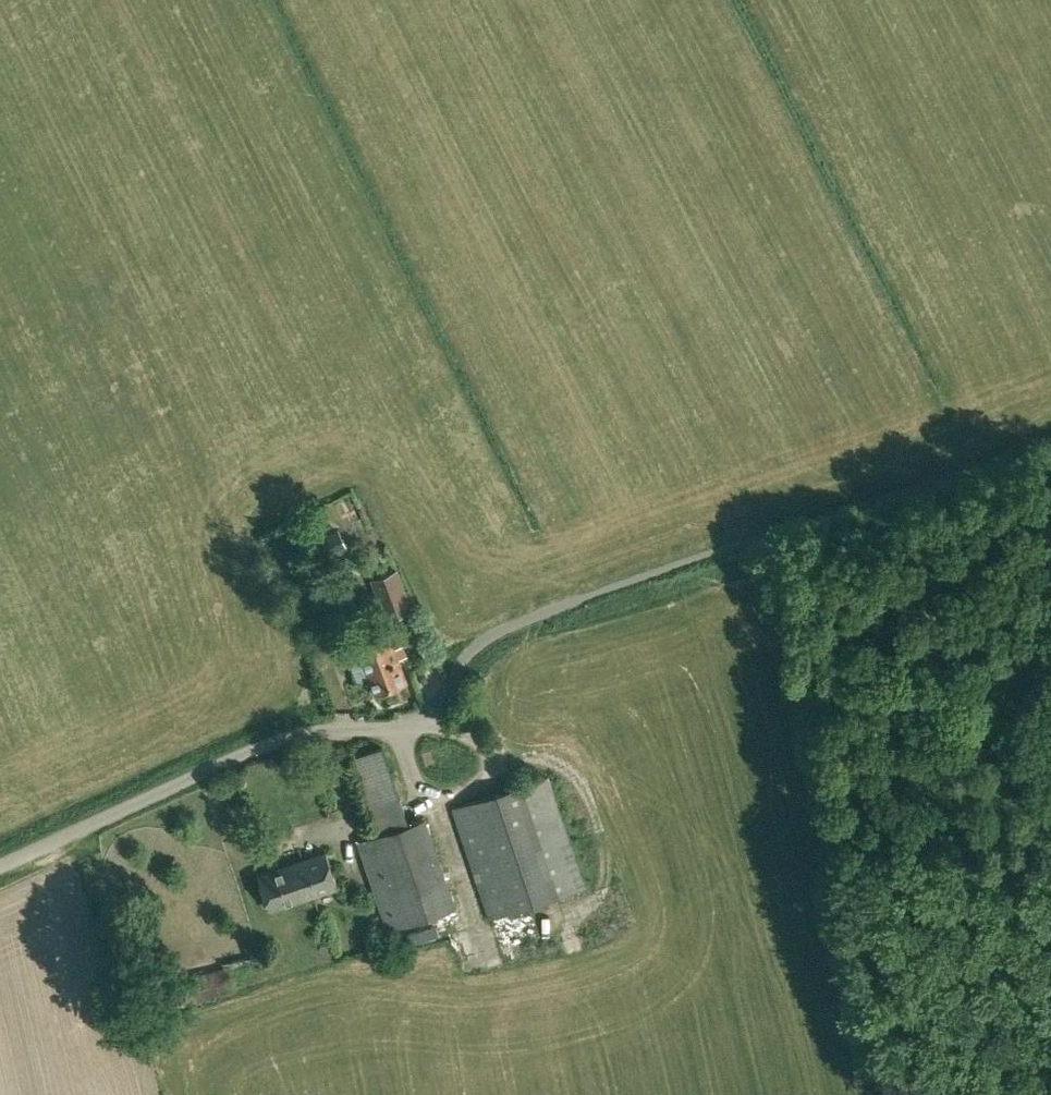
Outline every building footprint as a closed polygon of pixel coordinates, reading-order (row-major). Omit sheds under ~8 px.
[(337,529),(316,539),(325,557),(346,546),(337,529)] [(412,608),(397,570),(370,580),(386,619),(412,608)] [(389,635),(358,647),(369,677),(376,695),(408,683),(399,659),(394,648),(389,635)] [(354,757),(380,833),(410,823),(384,747),(354,757)] [(452,808),(489,920),(586,888),(549,775),(452,808)] [(410,823),(380,833),(357,841),(387,931),(456,907),(427,817),(410,823)] [(269,911),(339,887),(327,852),(257,875),(269,911)]
